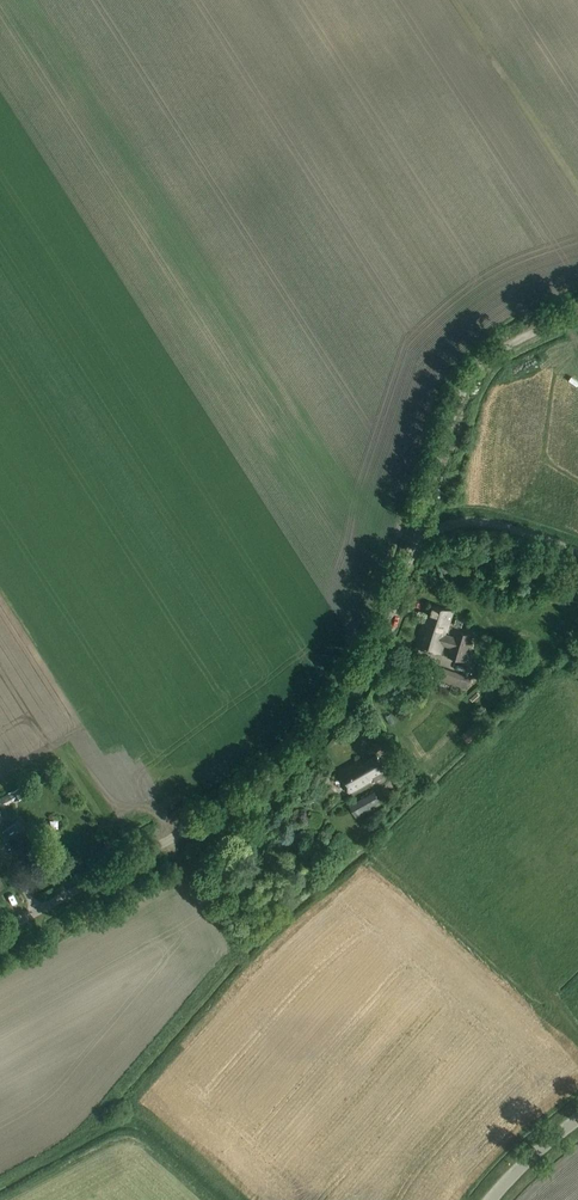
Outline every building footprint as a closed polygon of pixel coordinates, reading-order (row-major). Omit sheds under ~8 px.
[(439,654),(442,645),(449,648),(446,657),(462,663),(471,637),(455,632),(453,638),(445,636),(449,623),(451,624),(455,612),(433,604),(427,622),(425,622),(417,646),(439,654)] [(440,667),(436,679),(467,690),(471,678),(440,667)] [(483,729),(476,721),(462,735),(470,742),(483,729)] [(360,760),(337,773),(348,792),(372,778),(374,781),(387,773),(376,755),(362,764),(360,760)] [(18,788),(8,793),(13,802),(23,797),(18,788)] [(374,792),(349,806),(354,815),(356,820),(373,811),(370,806),(379,802),(374,792)] [(0,831),(0,835),(4,842),(7,840),(11,847),(8,848),(13,856),(16,854),(18,858),(34,849),(17,821),(7,827),(1,819),(3,818),(0,813),(0,831)]
